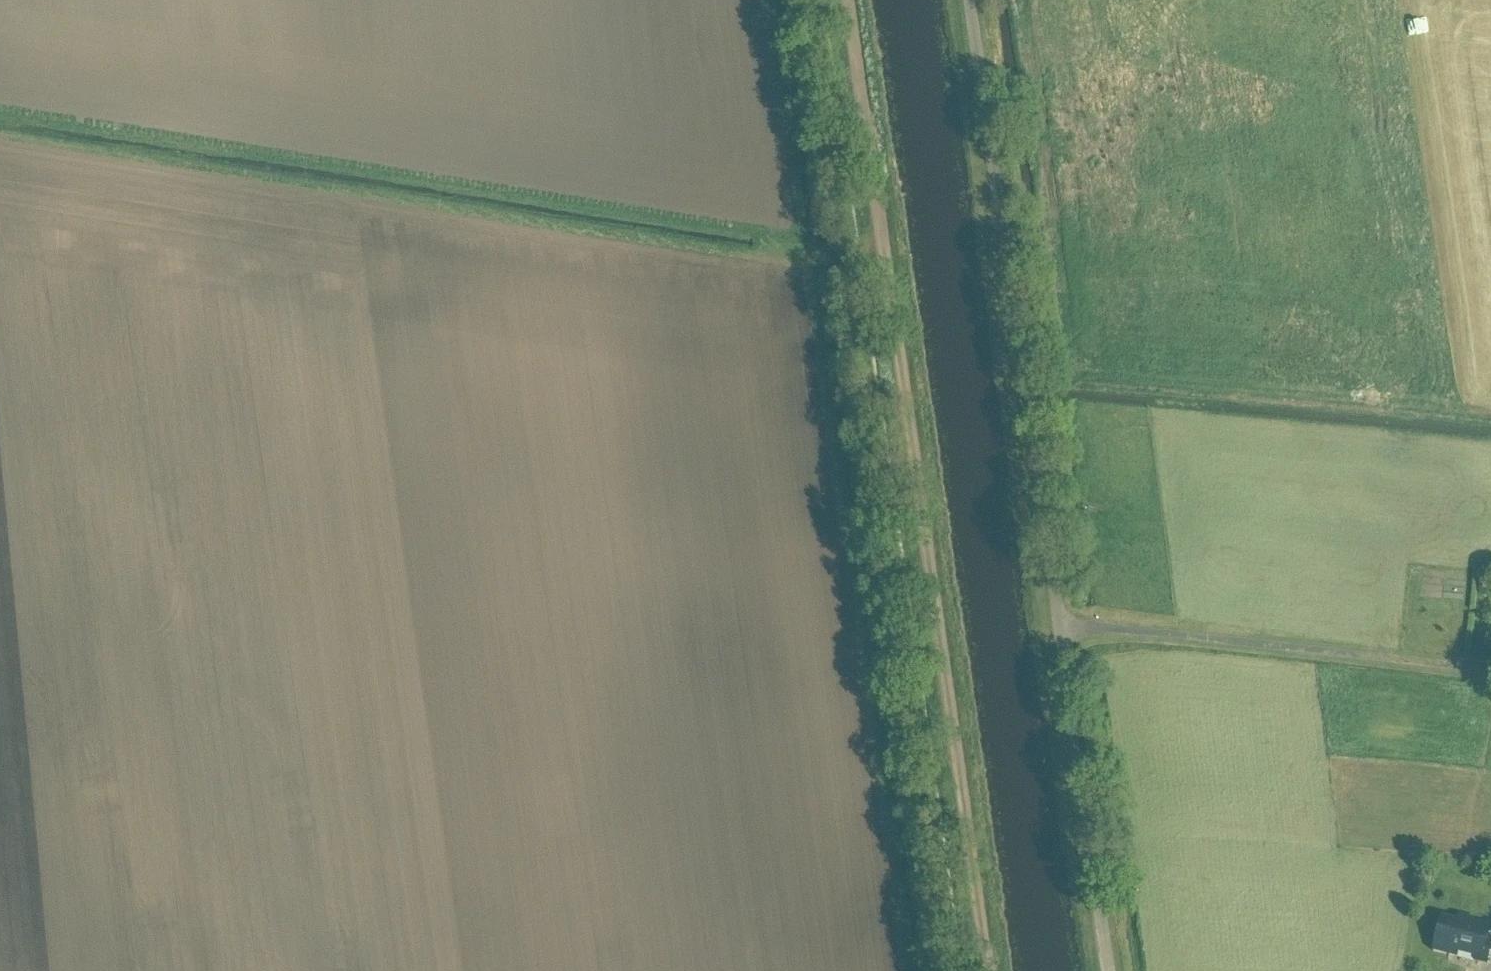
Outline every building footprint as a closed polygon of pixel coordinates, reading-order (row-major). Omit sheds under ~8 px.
[(1433,953),(1434,953),(1435,951),(1488,964),(1490,951),(1490,934),(1489,934),(1490,927),(1475,923),(1476,921),(1459,917),(1458,923),(1442,919),(1433,953)]
